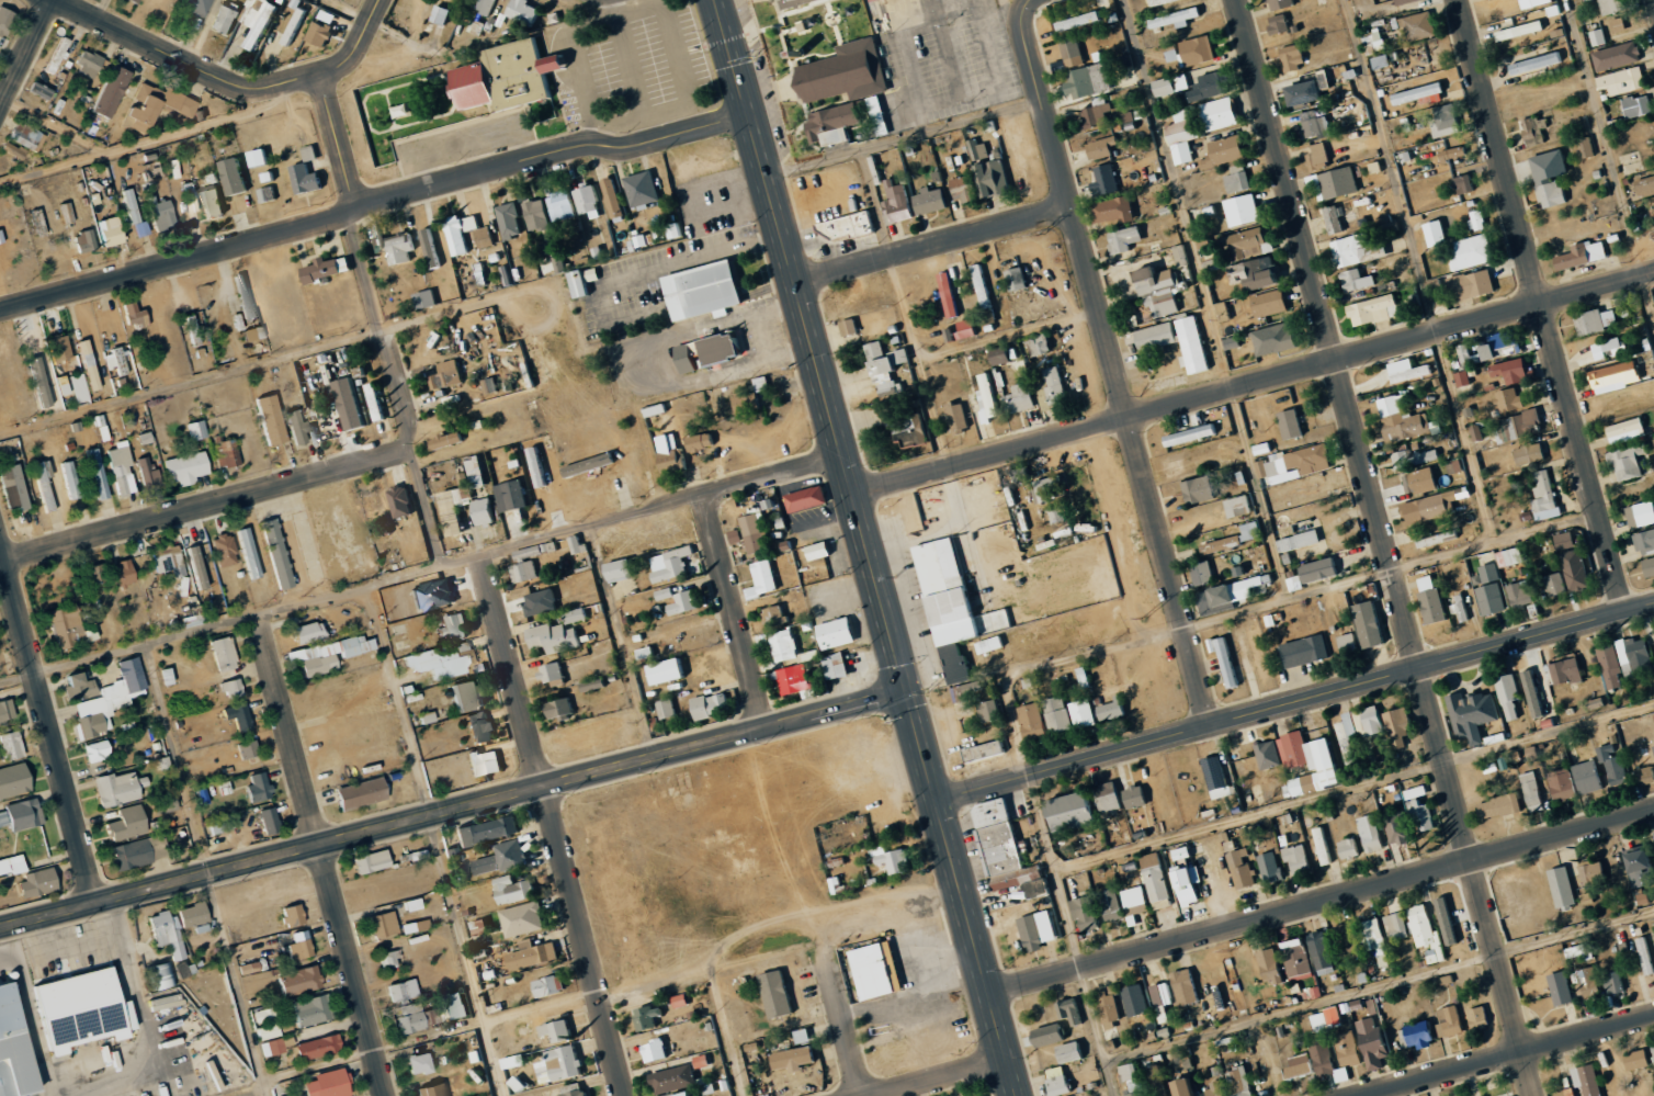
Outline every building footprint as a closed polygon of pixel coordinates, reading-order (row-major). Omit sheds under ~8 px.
[(180,5),(205,16),(212,0),(183,0),(180,5)] [(268,0),(266,0),(261,10),(256,7),(259,0),(252,0),(241,22),(254,28),(245,47),(256,52),(279,5),(268,0)] [(491,15),(497,0),(478,0),(474,9),(491,15)] [(535,26),(542,10),(530,5),(532,0),(517,0),(510,15),(535,26)] [(779,2),(788,0),(790,9),(802,6),(800,0),(778,0),(779,2)] [(1273,11),(1298,5),(1297,0),(1270,0),(1273,11)] [(1627,0),(1601,0),(1604,15),(1629,10),(1627,0)] [(240,10),(221,3),(212,28),(231,35),(240,10)] [(432,22),(447,25),(451,9),(436,5),(432,22)] [(1203,15),(1201,5),(1150,19),(1153,29),(1177,23),(1178,29),(1191,25),(1189,19),(1203,15)] [(16,13),(0,6),(0,35),(6,37),(16,13)] [(290,47),(307,11),(300,7),(283,43),(290,47)] [(320,18),(335,24),(339,16),(323,10),(320,18)] [(1438,35),(1432,10),(1400,18),(1402,27),(1405,26),(1409,42),(1438,35)] [(1058,22),(1061,31),(1103,19),(1101,11),(1058,22)] [(1270,17),(1273,35),(1291,31),(1287,13),(1270,17)] [(1615,33),(1629,29),(1625,16),(1611,20),(1615,33)] [(1544,30),(1541,21),(1497,31),(1500,41),(1544,30)] [(307,41),(328,48),(335,29),(314,22),(307,41)] [(1590,31),(1594,46),(1607,43),(1604,28),(1590,31)] [(48,72),(57,75),(69,39),(60,36),(48,72)] [(890,91),(876,36),(838,45),(841,56),(800,66),(809,102),(851,92),(853,100),(890,91)] [(1186,65),(1216,61),(1212,36),(1182,40),(1186,65)] [(1085,64),(1080,37),(1062,40),(1067,68),(1085,64)] [(554,99),(548,74),(570,69),(567,55),(543,60),(539,38),(485,50),(488,64),(457,71),(465,110),(499,103),(501,111),(554,99)] [(1643,60),(1638,40),(1593,52),(1599,72),(1643,60)] [(1287,71),(1308,66),(1302,43),(1281,48),(1287,71)] [(95,78),(103,57),(83,50),(76,71),(95,78)] [(1564,61),(1561,50),(1512,65),(1515,76),(1564,61)] [(1375,68),(1390,67),(1390,56),(1375,57),(1375,68)] [(1113,89),(1105,62),(1067,73),(1070,82),(1067,83),(1073,101),(1113,89)] [(111,119),(131,72),(113,64),(93,112),(111,119)] [(1644,89),(1641,68),(1597,75),(1599,89),(1609,88),(1610,94),(1644,89)] [(1231,91),(1224,69),(1195,78),(1198,88),(1188,91),(1191,103),(1231,91)] [(1157,96),(1189,89),(1185,74),(1153,82),(1157,96)] [(1288,87),(1293,107),(1324,100),(1319,79),(1288,87)] [(198,102),(166,88),(164,92),(141,82),(134,99),(143,103),(140,109),(131,105),(122,125),(147,136),(161,104),(191,118),(198,102)] [(1433,96),(1435,103),(1447,100),(1442,82),(1394,94),(1396,105),(1433,96)] [(30,91),(49,99),(53,91),(33,83),(30,91)] [(1627,118),(1653,113),(1649,94),(1623,99),(1627,118)] [(879,136),(891,133),(881,95),(869,98),(879,136)] [(1206,130),(1239,125),(1234,97),(1201,103),(1206,130)] [(808,115),(816,142),(823,141),(825,147),(851,140),(847,127),(863,122),(858,102),(808,115)] [(1113,110),(1110,102),(1080,112),(1086,130),(1108,123),(1104,113),(1113,110)] [(1431,120),(1436,138),(1462,132),(1456,103),(1435,108),(1437,118),(1431,120)] [(1189,140),(1198,138),(1191,108),(1173,112),(1176,123),(1166,126),(1176,166),(1194,161),(1189,140)] [(1522,120),(1529,147),(1545,143),(1539,116),(1522,120)] [(1305,120),(1306,138),(1332,135),(1330,117),(1305,120)] [(9,139),(37,153),(46,135),(18,121),(9,139)] [(1248,156),(1241,133),(1210,142),(1214,154),(1201,158),(1204,169),(1248,156)] [(1111,148),(1119,146),(1116,135),(1088,144),(1093,161),(1113,155),(1111,148)] [(1597,155),(1592,136),(1577,140),(1582,159),(1597,155)] [(987,140),(970,142),(973,161),(990,158),(987,140)] [(2,150),(22,161),(27,152),(7,141),(2,150)] [(1314,153),(1308,154),(1311,170),(1332,167),(1328,142),(1313,144),(1314,153)] [(1444,162),(1469,155),(1466,145),(1441,152),(1444,162)] [(308,148),(309,154),(305,155),(307,162),(317,160),(313,146),(308,148)] [(250,152),(252,168),(269,165),(267,149),(250,152)] [(1571,174),(1565,149),(1532,157),(1539,185),(1537,185),(1543,209),(1567,203),(1561,177),(1571,174)] [(223,161),(229,196),(247,193),(241,158),(223,161)] [(981,164),(988,198),(1013,193),(1006,159),(981,164)] [(1251,188),(1245,163),(1230,167),(1232,174),(1226,176),(1230,193),(1251,188)] [(296,194),(324,190),(322,173),(310,174),(308,164),(292,166),(296,194)] [(1093,168),(1098,194),(1119,190),(1114,164),(1093,168)] [(1320,173),(1322,182),(1318,182),(1321,200),(1359,194),(1355,167),(1320,173)] [(660,203),(654,171),(626,176),(631,208),(660,203)] [(1459,195),(1476,192),(1472,174),(1455,178),(1459,195)] [(611,219),(623,216),(615,176),(602,179),(611,219)] [(955,177),(956,201),(978,200),(977,176),(955,177)] [(1653,195),(1653,176),(1637,181),(1643,198),(1653,195)] [(915,218),(908,183),(896,186),(894,178),(887,180),(891,201),(884,202),(888,223),(915,218)] [(196,203),(192,182),(182,185),(187,206),(196,203)] [(574,190),(581,215),(590,213),(591,219),(601,216),(593,185),(574,190)] [(950,207),(944,185),(924,191),(924,193),(915,195),(921,215),(950,207)] [(258,190),(261,204),(277,200),(273,187),(258,190)] [(124,190),(134,238),(149,235),(146,221),(139,222),(132,188),(124,190)] [(225,214),(218,189),(200,194),(207,220),(225,214)] [(576,218),(572,190),(548,194),(552,221),(576,218)] [(1225,200),(1232,228),(1262,220),(1255,193),(1225,200)] [(1137,220),(1132,196),(1093,203),(1097,224),(1121,219),(1122,223),(1137,220)] [(168,197),(148,203),(156,230),(176,224),(168,197)] [(531,232),(551,228),(545,198),(524,203),(531,232)] [(503,239),(522,237),(517,203),(499,205),(503,239)] [(1346,232),(1344,221),(1347,221),(1344,205),(1327,208),(1331,235),(1346,232)] [(827,243),(876,229),(871,209),(821,223),(827,243)] [(1470,212),(1474,231),(1488,228),(1484,209),(1470,212)] [(465,231),(480,228),(477,215),(462,219),(461,215),(447,218),(454,256),(469,253),(465,231)] [(104,247),(123,244),(118,216),(99,220),(104,247)] [(1426,223),(1431,247),(1448,244),(1444,220),(1426,223)] [(1145,240),(1141,225),(1109,233),(1115,255),(1133,250),(1131,244),(1145,240)] [(1222,237),(1224,247),(1233,244),(1237,260),(1276,250),(1273,240),(1269,242),(1265,226),(1222,237)] [(479,248),(494,246),(491,227),(477,229),(479,248)] [(441,266),(431,228),(418,231),(428,270),(441,266)] [(74,234),(77,253),(95,250),(93,231),(74,234)] [(412,262),(410,252),(416,251),(412,231),(376,239),(379,253),(390,251),(393,266),(412,262)] [(1339,268),(1377,257),(1370,231),(1332,242),(1339,268)] [(1457,241),(1460,252),(1450,254),(1454,271),(1495,260),(1488,233),(1457,241)] [(1610,258),(1605,239),(1575,246),(1576,252),(1558,256),(1561,270),(1610,258)] [(554,272),(548,254),(534,258),(541,276),(554,272)] [(318,258),(319,265),(305,267),(307,282),(344,276),(341,259),(329,261),(328,256),(318,258)] [(558,273),(566,271),(562,256),(554,257),(558,273)] [(1240,284),(1251,280),(1254,291),(1284,283),(1279,268),(1270,270),(1267,257),(1235,266),(1240,284)] [(678,322),(717,311),(718,317),(730,314),(728,307),(746,303),(735,258),(666,276),(678,322)] [(976,265),(981,309),(990,308),(985,264),(976,265)] [(579,298),(592,295),(589,282),(601,279),(598,266),(572,273),(579,298)] [(1013,291),(1030,287),(1025,267),(1008,271),(1013,291)] [(1180,312),(1174,286),(1179,284),(1175,268),(1158,272),(1157,267),(1137,271),(1143,297),(1148,296),(1153,318),(1180,312)] [(1343,272),(1348,292),(1378,285),(1376,275),(1364,278),(1362,268),(1343,272)] [(1497,292),(1490,268),(1449,279),(1456,303),(1497,292)] [(961,316),(951,272),(940,274),(950,318),(961,316)] [(246,318),(255,316),(244,273),(235,275),(246,318)] [(1258,318),(1290,310),(1284,288),(1253,296),(1258,318)] [(1350,304),(1355,327),(1401,316),(1396,294),(1350,304)] [(139,310),(135,301),(123,304),(129,325),(139,322),(141,327),(150,324),(145,309),(139,310)] [(1233,319),(1228,301),(1217,304),(1222,322),(1233,319)] [(1620,326),(1615,309),(1603,312),(1602,309),(1576,315),(1582,336),(1620,326)] [(1186,356),(1181,357),(1183,368),(1190,366),(1192,375),(1211,370),(1196,312),(1176,317),(1186,356)] [(200,342),(195,315),(187,316),(192,343),(200,342)] [(961,339),(978,335),(973,318),(957,323),(961,339)] [(844,335),(859,334),(857,319),(843,321),(844,335)] [(1178,343),(1174,322),(1126,332),(1129,344),(1139,342),(1141,350),(1178,343)] [(1298,349),(1295,323),(1273,325),(1277,351),(1298,349)] [(244,330),(247,341),(265,336),(262,325),(244,330)] [(1274,351),(1269,336),(1264,337),(1261,330),(1252,333),(1258,355),(1274,351)] [(1495,345),(1487,346),(1489,359),(1523,354),(1519,330),(1493,334),(1495,345)] [(215,363),(233,357),(226,333),(208,338),(215,363)] [(708,364),(744,358),(739,333),(704,339),(708,364)] [(72,356),(66,334),(47,339),(53,361),(72,356)] [(1028,340),(1034,357),(1054,351),(1049,334),(1028,340)] [(1243,347),(1240,335),(1224,338),(1227,350),(1243,347)] [(1599,360),(1628,353),(1624,337),(1595,344),(1599,360)] [(92,391),(101,388),(87,339),(78,341),(92,391)] [(868,344),(879,396),(905,390),(903,382),(896,383),(894,372),(901,371),(900,364),(912,362),(909,348),(893,352),(895,357),(887,359),(883,341),(868,344)] [(699,370),(696,355),(704,353),(702,342),(679,345),(684,373),(699,370)] [(1464,367),(1479,363),(1477,355),(1473,356),(1470,343),(1458,346),(1464,367)] [(995,364),(1018,359),(1015,345),(992,350),(995,364)] [(104,353),(108,369),(119,366),(121,374),(128,372),(122,348),(104,353)] [(30,359),(42,408),(57,404),(45,355),(30,359)] [(434,389),(463,384),(458,359),(440,363),(442,374),(432,375),(434,389)] [(1415,367),(1413,359),(1390,362),(1393,382),(1434,375),(1432,365),(1415,367)] [(1491,363),(1493,376),(1506,375),(1507,384),(1530,382),(1527,360),(1491,363)] [(1593,371),(1598,394),(1644,383),(1639,360),(1593,371)] [(1049,382),(1040,384),(1042,396),(1050,395),(1052,406),(1069,402),(1061,366),(1046,369),(1049,382)] [(1459,387),(1472,384),(1469,370),(1456,373),(1459,387)] [(979,391),(986,421),(1001,418),(990,372),(980,374),(984,390),(979,391)] [(348,431),(366,426),(354,377),(335,381),(348,431)] [(771,389),(768,377),(757,379),(759,391),(771,389)] [(484,380),(486,394),(498,391),(496,378),(484,380)] [(375,421),(384,419),(377,382),(368,384),(375,421)] [(1015,393),(1005,396),(1010,415),(1037,408),(1031,382),(1013,386),(1015,393)] [(1517,396),(1516,389),(1497,391),(1500,412),(1525,409),(1524,395),(1517,396)] [(287,440),(275,394),(257,399),(269,445),(287,440)] [(879,402),(881,415),(886,414),(889,429),(894,427),(897,443),(905,441),(907,448),(925,444),(914,395),(879,402)] [(1378,400),(1388,443),(1432,433),(1427,413),(1405,418),(1400,395),(1378,400)] [(964,401),(946,405),(948,413),(942,414),(945,435),(970,430),(964,401)] [(1279,414),(1286,440),(1305,435),(1298,408),(1279,414)] [(301,421),(298,409),(288,412),(295,446),(307,443),(305,432),(313,430),(311,420),(301,421)] [(1503,427),(1495,429),(1499,444),(1544,432),(1537,409),(1501,419),(1503,427)] [(1614,445),(1649,435),(1643,417),(1608,427),(1614,445)] [(190,441),(207,437),(203,420),(186,423),(190,441)] [(1167,437),(1170,447),(1219,434),(1216,423),(1167,437)] [(431,439),(434,450),(464,441),(461,430),(431,439)] [(687,470),(677,432),(657,437),(667,474),(687,470)] [(716,448),(714,433),(690,436),(692,451),(716,448)] [(240,464),(235,438),(213,443),(218,469),(240,464)] [(131,466),(126,440),(114,443),(115,449),(107,450),(117,496),(134,492),(129,466),(131,466)] [(1515,448),(1520,466),(1547,459),(1542,441),(1515,448)] [(1273,484),(1333,469),(1327,442),(1271,457),(1272,459),(1257,463),(1261,478),(1270,476),(1273,484)] [(1644,477),(1641,455),(1649,454),(1648,445),(1609,451),(1611,464),(1617,463),(1620,481),(1644,477)] [(530,448),(539,488),(548,486),(540,446),(530,448)] [(86,450),(98,500),(109,497),(96,447),(86,450)] [(1396,470),(1440,459),(1437,448),(1409,456),(1407,450),(1392,454),(1396,470)] [(164,460),(168,483),(177,481),(178,486),(196,483),(195,477),(209,473),(205,451),(164,460)] [(474,489),(487,486),(479,455),(466,458),(474,489)] [(150,470),(147,457),(137,459),(142,489),(161,485),(157,468),(150,470)] [(62,463),(69,500),(79,498),(72,460),(62,463)] [(33,463),(46,512),(56,509),(42,461),(33,463)] [(18,463),(0,468),(0,477),(9,512),(29,506),(18,463)] [(1439,490),(1434,468),(1403,474),(1408,496),(1439,490)] [(1538,521),(1561,516),(1551,469),(1535,472),(1539,487),(1535,488),(1538,500),(1533,501),(1538,521)] [(440,493),(449,537),(464,534),(459,506),(473,503),(467,473),(458,474),(461,489),(440,493)] [(1183,482),(1189,505),(1217,498),(1211,475),(1183,482)] [(1047,503),(1048,506),(1066,503),(1061,476),(1034,481),(1038,504),(1047,503)] [(501,512),(529,506),(523,479),(496,485),(501,512)] [(395,518),(413,515),(407,485),(389,489),(395,518)] [(786,496),(791,514),(830,503),(825,485),(786,496)] [(1403,504),(1409,525),(1452,514),(1446,492),(1403,504)] [(1225,500),(1230,518),(1253,512),(1247,494),(1225,500)] [(496,525),(493,498),(475,500),(478,527),(496,525)] [(1632,530),(1653,524),(1653,500),(1626,508),(1632,530)] [(1050,509),(1054,523),(1071,518),(1067,504),(1050,509)] [(770,550),(757,513),(740,519),(752,556),(770,550)] [(279,590),(295,586),(276,518),(261,522),(279,590)] [(1203,544),(1206,554),(1264,541),(1259,521),(1242,525),(1245,535),(1203,544)] [(240,529),(249,579),(260,577),(251,527),(240,529)] [(1278,541),(1283,554),(1323,541),(1318,528),(1278,541)] [(733,544),(744,542),(742,530),(731,531),(733,544)] [(1559,550),(1577,547),(1574,532),(1557,534),(1559,550)] [(213,537),(218,567),(237,564),(232,534),(213,537)] [(582,535),(571,538),(575,555),(587,552),(582,535)] [(919,546),(942,647),(981,638),(957,537),(919,546)] [(813,560),(833,554),(829,541),(809,547),(813,560)] [(172,570),(174,578),(186,575),(178,542),(152,548),(158,573),(172,570)] [(188,547),(199,590),(209,587),(198,545),(188,547)] [(656,583),(699,572),(692,546),(650,557),(656,583)] [(515,551),(518,564),(511,566),(514,583),(538,578),(534,558),(536,558),(534,547),(515,551)] [(1499,551),(1502,567),(1527,564),(1525,548),(1499,551)] [(1573,592),(1593,586),(1581,548),(1561,554),(1573,592)] [(607,565),(614,584),(637,577),(631,557),(607,565)] [(1649,580),(1653,578),(1653,557),(1644,560),(1649,580)] [(1305,583),(1340,577),(1337,558),(1302,564),(1305,583)] [(749,599),(780,591),(772,559),(753,564),(759,586),(746,589),(749,599)] [(110,564),(115,587),(136,583),(131,560),(110,564)] [(1214,584),(1212,562),(1193,564),(1195,586),(1214,584)] [(90,585),(106,582),(102,563),(86,567),(90,585)] [(1507,611),(1497,563),(1480,567),(1482,574),(1474,576),(1482,616),(1507,611)] [(1545,577),(1551,596),(1568,591),(1562,572),(1545,577)] [(1449,620),(1436,574),(1418,579),(1431,625),(1449,620)] [(1197,592),(1202,614),(1238,607),(1237,601),(1256,597),(1254,588),(1267,585),(1266,577),(1197,592)] [(559,609),(554,588),(526,595),(529,606),(526,607),(528,617),(559,609)] [(659,600),(672,597),(670,589),(657,592),(659,600)] [(676,595),(678,602),(669,605),(672,616),(700,608),(694,589),(676,595)] [(1450,602),(1454,614),(1459,613),(1462,623),(1471,620),(1464,598),(1450,602)] [(1356,606),(1367,649),(1388,644),(1377,601),(1356,606)] [(59,650),(98,639),(95,628),(83,631),(75,603),(49,611),(59,650)] [(787,624),(783,605),(764,609),(768,628),(787,624)] [(564,612),(566,624),(588,620),(586,608),(564,612)] [(450,642),(468,637),(462,612),(440,617),(444,635),(448,634),(450,642)] [(859,641),(852,616),(819,625),(826,651),(859,641)] [(294,628),(300,645),(326,636),(321,619),(294,628)] [(548,646),(550,654),(582,647),(578,627),(567,629),(566,624),(552,627),(551,624),(528,628),(532,649),(548,646)] [(772,634),(778,663),(800,658),(800,662),(820,658),(818,651),(800,655),(794,628),(772,634)] [(1339,636),(1342,655),(1359,652),(1355,633),(1339,636)] [(1282,645),(1288,669),(1330,658),(1324,634),(1282,645)] [(210,641),(220,672),(239,666),(230,635),(210,641)] [(376,649),(374,638),(364,640),(363,635),(287,652),(289,663),(302,660),(306,677),(341,669),(339,658),(376,649)] [(1006,647),(1002,635),(977,643),(981,655),(1006,647)] [(1636,641),(1635,636),(1616,641),(1626,680),(1653,672),(1653,666),(1647,638),(1636,641)] [(1219,647),(1231,689),(1241,686),(1228,637),(1209,642),(1211,649),(1219,647)] [(435,680),(471,673),(465,642),(405,655),(409,673),(432,667),(435,680)] [(951,683),(970,680),(966,644),(946,647),(951,683)] [(1606,690),(1623,687),(1616,645),(1599,647),(1606,690)] [(851,675),(845,652),(825,657),(831,680),(851,675)] [(72,703),(80,740),(98,736),(97,732),(112,729),(108,710),(132,705),(130,696),(147,693),(139,657),(118,661),(122,681),(99,686),(101,697),(72,703)] [(654,685),(687,679),(683,658),(651,664),(654,685)] [(1552,662),(1556,685),(1584,681),(1580,658),(1552,662)] [(540,669),(545,684),(566,678),(561,662),(540,669)] [(784,696),(804,691),(806,699),(816,696),(809,663),(779,670),(784,696)] [(1544,717),(1535,669),(1524,672),(1534,719),(1544,717)] [(94,679),(85,681),(83,672),(67,674),(72,700),(97,695),(94,679)] [(1499,677),(1504,722),(1520,720),(1515,675),(1499,677)] [(582,683),(584,692),(607,686),(604,677),(582,683)] [(226,699),(243,695),(240,678),(222,682),(226,699)] [(486,705),(477,678),(451,686),(460,713),(486,705)] [(956,702),(987,693),(983,680),(952,689),(956,702)] [(1458,740),(1471,737),(1473,747),(1485,744),(1480,724),(1499,719),(1493,691),(1464,698),(1463,693),(1447,696),(1458,740)] [(698,720),(722,715),(720,706),(730,705),(728,692),(695,699),(698,720)] [(1052,734),(1074,730),(1067,695),(1045,700),(1052,734)] [(547,703),(551,719),(574,713),(570,697),(547,703)] [(1077,730),(1098,724),(1091,698),(1070,703),(1077,730)] [(7,725),(6,719),(16,717),(11,699),(0,701),(0,726),(7,725)] [(658,703),(662,720),(677,717),(674,700),(658,703)] [(1000,721),(999,701),(982,702),(983,722),(1000,721)] [(1122,701),(1099,706),(1103,721),(1126,716),(1122,701)] [(1020,707),(1028,741),(1049,736),(1040,702),(1020,707)] [(252,729),(247,704),(224,708),(226,720),(236,718),(238,732),(252,729)] [(1338,724),(1349,765),(1359,763),(1353,741),(1386,732),(1379,705),(1345,714),(1347,721),(1338,724)] [(1408,746),(1404,734),(1415,730),(1407,706),(1384,714),(1397,750),(1408,746)] [(466,716),(475,746),(494,740),(492,731),(493,731),(487,710),(466,716)] [(25,756),(18,730),(0,735),(0,738),(7,761),(25,756)] [(1286,769),(1312,764),(1314,773),(1291,778),(1294,796),(1345,785),(1334,738),(1306,744),(1304,731),(1279,737),(1286,769)] [(968,764),(1007,752),(1003,739),(965,751),(968,764)] [(88,763),(111,758),(107,740),(84,745),(88,763)] [(240,759),(259,756),(257,740),(238,744),(240,759)] [(1282,766),(1278,741),(1258,744),(1261,769),(1282,766)] [(1596,747),(1599,764),(1606,762),(1611,786),(1629,783),(1623,755),(1616,756),(1614,744),(1596,747)] [(503,771),(498,751),(482,755),(481,749),(469,752),(476,778),(503,771)] [(1232,796),(1224,756),(1205,759),(1213,799),(1232,796)] [(1603,790),(1597,760),(1575,765),(1581,794),(1603,790)] [(33,791),(25,762),(0,768),(0,799),(33,791)] [(1653,783),(1653,766),(1635,769),(1637,786),(1653,783)] [(1549,773),(1555,801),(1578,796),(1571,767),(1549,773)] [(141,799),(138,787),(148,785),(146,776),(135,778),(134,770),(94,779),(100,808),(141,799)] [(251,803),(272,798),(266,771),(249,775),(251,784),(247,785),(251,803)] [(1531,812),(1545,809),(1536,771),(1522,774),(1531,812)] [(341,808),(388,802),(384,779),(338,785),(341,808)] [(1103,813),(1124,808),(1117,781),(1096,786),(1103,813)] [(1149,805),(1145,784),(1126,788),(1129,809),(1149,805)] [(1429,796),(1426,785),(1405,789),(1407,799),(1429,796)] [(1523,810),(1518,792),(1477,803),(1482,821),(1523,810)] [(1049,801),(1055,832),(1098,824),(1092,793),(1049,801)] [(1421,832),(1434,830),(1428,797),(1409,801),(1413,823),(1419,822),(1421,832)] [(7,805),(12,831),(43,824),(37,798),(7,805)] [(1026,869),(1009,798),(975,806),(996,891),(1044,879),(1040,865),(1026,869)] [(118,809),(121,819),(106,823),(111,842),(147,832),(140,803),(118,809)] [(265,835),(280,832),(274,807),(259,810),(265,835)] [(10,824),(6,810),(0,812),(0,827),(10,824)] [(1390,846),(1411,843),(1407,812),(1386,814),(1390,846)] [(1359,818),(1367,854),(1384,850),(1376,814),(1359,818)] [(457,829),(461,847),(519,834),(515,815),(457,829)] [(212,834),(233,830),(230,816),(210,819),(212,834)] [(1324,867),(1333,864),(1324,827),(1314,829),(1324,867)] [(159,846),(166,844),(162,833),(111,847),(118,871),(162,858),(159,846)] [(1345,862),(1362,855),(1355,836),(1338,843),(1345,862)] [(495,845),(498,855),(473,861),(477,876),(527,864),(521,839),(495,845)] [(1294,873),(1310,869),(1306,845),(1283,849),(1286,863),(1292,862),(1294,873)] [(874,848),(877,865),(888,863),(890,875),(910,872),(906,849),(888,852),(887,846),(874,848)] [(1178,861),(1194,857),(1191,847),(1175,850),(1178,861)] [(1653,868),(1653,860),(1651,847),(1626,853),(1635,889),(1652,885),(1648,870),(1653,868)] [(354,857),(359,875),(392,866),(387,849),(354,857)] [(1256,886),(1248,849),(1229,852),(1236,889),(1256,886)] [(1143,856),(1155,910),(1173,906),(1161,852),(1143,856)] [(1259,856),(1264,884),(1283,880),(1277,852),(1259,856)] [(27,869),(22,853),(0,859),(0,876),(27,869)] [(1585,887),(1607,882),(1602,860),(1579,865),(1585,887)] [(1177,869),(1184,906),(1202,903),(1197,883),(1202,882),(1199,865),(1177,869)] [(1551,870),(1557,908),(1576,905),(1570,867),(1551,870)] [(25,881),(20,882),(22,897),(58,892),(54,868),(24,872),(25,881)] [(533,899),(531,881),(514,883),(513,875),(495,878),(499,904),(533,899)] [(1027,885),(1031,899),(1052,893),(1047,879),(1027,885)] [(1130,916),(1151,910),(1145,885),(1123,891),(1130,916)] [(1107,922),(1124,918),(1119,888),(1101,892),(1107,922)] [(1594,902),(1592,892),(1581,895),(1584,904),(1594,902)] [(1077,920),(1083,919),(1086,932),(1102,928),(1093,895),(1072,901),(1077,920)] [(1440,899),(1447,946),(1458,944),(1451,897),(1440,899)] [(500,910),(507,938),(545,928),(539,901),(500,910)] [(182,927),(208,923),(205,903),(179,907),(182,927)] [(283,908),(287,927),(305,923),(301,904),(283,908)] [(1447,960),(1440,930),(1435,931),(1428,904),(1409,908),(1419,950),(1427,948),(1431,964),(1447,960)] [(185,958),(172,909),(148,916),(157,947),(168,944),(173,961),(185,958)] [(370,917),(376,939),(399,932),(393,910),(370,917)] [(1411,937),(1405,912),(1386,916),(1391,941),(1411,937)] [(1029,953),(1046,949),(1037,914),(1020,919),(1029,953)] [(1389,956),(1381,918),(1361,922),(1368,952),(1378,949),(1379,958),(1389,956)] [(1332,928),(1341,959),(1362,953),(1356,933),(1351,934),(1348,924),(1332,928)] [(292,933),(295,942),(288,944),(292,961),(314,955),(307,929),(292,933)] [(1336,972),(1326,930),(1309,934),(1319,976),(1336,972)] [(1646,976),(1653,974),(1653,969),(1648,937),(1639,939),(1646,976)] [(512,971),(560,961),(556,942),(534,947),(532,938),(520,941),(522,951),(508,954),(512,971)] [(1283,943),(1290,979),(1313,974),(1305,939),(1283,943)] [(863,1001),(901,992),(890,942),(852,951),(863,1001)] [(1260,952),(1266,985),(1283,981),(1278,949),(1260,952)] [(384,970),(399,966),(396,950),(380,953),(384,970)] [(239,966),(242,976),(261,971),(258,961),(239,966)] [(151,992),(174,985),(168,962),(145,968),(151,992)] [(279,975),(285,997),(322,987),(317,965),(279,975)] [(1575,972),(1581,1001),(1603,996),(1597,967),(1575,972)] [(113,1037),(114,1041),(131,1037),(129,1031),(137,1029),(131,1000),(121,1003),(114,968),(37,984),(52,1057),(70,1054),(68,1046),(113,1037)] [(1174,973),(1181,1007),(1201,1003),(1193,968),(1174,973)] [(770,1019),(793,1015),(786,970),(762,974),(770,1019)] [(1604,973),(1607,995),(1625,992),(1621,971),(1604,973)] [(1573,1003),(1568,972),(1550,975),(1556,1007),(1573,1003)] [(562,975),(536,982),(540,998),(567,992),(562,975)] [(393,1004),(420,997),(415,979),(388,986),(393,1004)] [(15,982),(0,985),(0,1095),(25,1095),(41,1092),(15,982)] [(1162,1024),(1172,1022),(1168,1005),(1175,1004),(1169,982),(1153,986),(1162,1024)] [(1130,1017),(1150,1013),(1144,984),(1124,988),(1130,1017)] [(1116,1021),(1124,1019),(1116,987),(1096,992),(1106,1030),(1117,1028),(1116,1021)] [(442,1022),(468,1017),(464,992),(448,995),(450,1004),(439,1006),(442,1022)] [(152,1012),(183,1004),(180,993),(149,1000),(152,1012)] [(292,1002),(299,1028),(333,1019),(327,994),(292,1002)] [(674,998),(677,1007),(690,1004),(687,995),(674,998)] [(1062,1020),(1070,1018),(1073,1027),(1084,1024),(1077,998),(1057,1003),(1062,1020)] [(401,1034),(426,1029),(421,1002),(400,1006),(402,1017),(398,1018),(401,1034)] [(1443,1024),(1438,1025),(1442,1039),(1465,1032),(1458,1005),(1439,1010),(1443,1024)] [(639,1032),(658,1028),(656,1018),(664,1016),(662,1006),(635,1011),(639,1032)] [(1342,1023),(1339,1006),(1325,1009),(1329,1025),(1342,1023)] [(1472,1029),(1490,1025),(1486,1006),(1468,1010),(1472,1029)] [(281,1036),(277,1007),(254,1010),(256,1025),(257,1025),(259,1039),(281,1036)] [(1301,1019),(1305,1034),(1328,1027),(1323,1012),(1301,1019)] [(1358,1021),(1370,1072),(1385,1068),(1383,1058),(1392,1056),(1385,1027),(1377,1029),(1375,1018),(1358,1021)] [(573,1040),(570,1020),(540,1026),(542,1037),(553,1035),(554,1043),(573,1040)] [(1405,1048),(1421,1045),(1422,1049),(1438,1046),(1432,1021),(1400,1028),(1405,1048)] [(1068,1040),(1063,1023),(1034,1031),(1039,1049),(1068,1040)] [(797,1032),(800,1045),(812,1042),(809,1029),(797,1032)] [(1344,1068),(1364,1062),(1354,1031),(1334,1037),(1344,1068)] [(343,1050),(338,1033),(296,1045),(301,1062),(343,1050)] [(263,1054),(293,1050),(292,1037),(261,1042),(263,1054)] [(669,1059),(664,1039),(643,1044),(648,1064),(669,1059)] [(1063,1063),(1085,1060),(1082,1042),(1060,1046),(1063,1063)] [(1311,1044),(1316,1077),(1334,1075),(1330,1042),(1311,1044)] [(536,1063),(541,1084),(583,1075),(577,1045),(548,1051),(550,1060),(536,1063)] [(776,1070),(793,1068),(793,1072),(805,1071),(804,1064),(817,1063),(816,1047),(774,1052),(776,1070)] [(1623,1071),(1646,1065),(1642,1049),(1620,1054),(1623,1071)] [(434,1070),(429,1052),(408,1057),(413,1076),(434,1070)] [(1290,1081),(1316,1072),(1309,1052),(1289,1059),(1292,1067),(1286,1069),(1290,1081)] [(528,1065),(525,1054),(502,1059),(504,1070),(528,1065)] [(695,1058),(697,1068),(710,1066),(708,1055),(695,1058)] [(1139,1063),(1121,1067),(1124,1083),(1126,1083),(1128,1095),(1146,1095),(1139,1063)] [(1581,1085),(1583,1095),(1597,1095),(1593,1064),(1569,1067),(1572,1086),(1581,1085)] [(652,1074),(657,1095),(699,1086),(694,1065),(652,1074)] [(1053,1095),(1059,1095),(1072,1093),(1066,1066),(1047,1070),(1053,1095)] [(1247,1067),(1227,1072),(1233,1095),(1254,1095),(1247,1067)] [(316,1081),(306,1083),(308,1095),(350,1095),(346,1069),(315,1074),(316,1081)] [(1193,1078),(1176,1083),(1180,1095),(1199,1095),(1193,1078)] [(1158,1095),(1169,1095),(1165,1080),(1154,1083),(1158,1095)] [(1208,1095),(1226,1095),(1222,1082),(1205,1087),(1208,1095)] [(444,1083),(418,1089),(420,1095),(447,1095),(444,1083)] [(588,1090),(582,1091),(581,1084),(561,1088),(563,1095),(589,1095),(588,1090)] [(1580,1086),(1563,1089),(1564,1095),(1582,1095),(1580,1086)]
